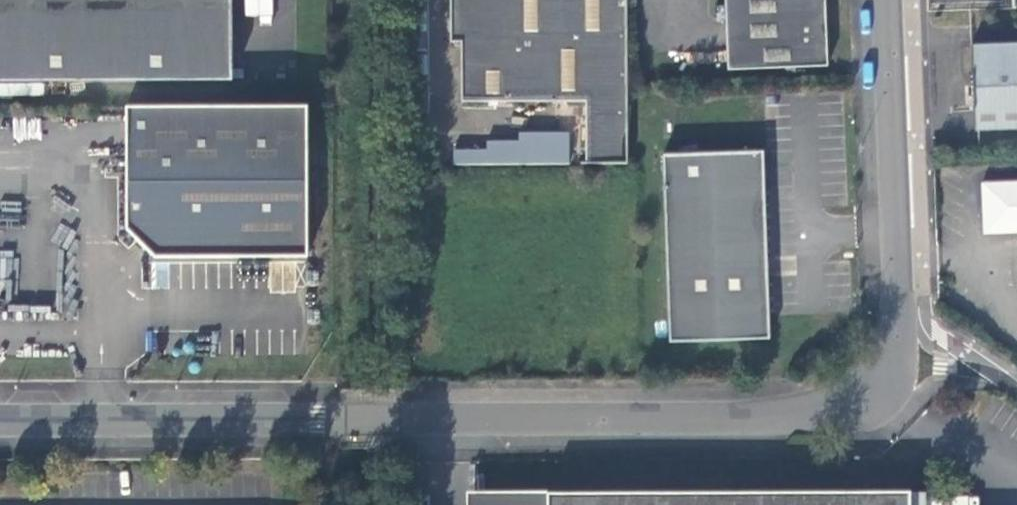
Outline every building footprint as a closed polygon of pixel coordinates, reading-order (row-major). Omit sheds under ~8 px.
[(234,79),(234,0),(0,0),(0,81),(234,79)] [(626,163),(627,88),(627,74),(626,0),(450,0),(450,43),(459,46),(460,102),(580,101),(583,164),(626,163)] [(727,69),(826,65),(824,0),(725,0),(727,69)] [(974,51),(978,133),(1016,132),(1016,51),(974,51)] [(310,105),(129,106),(130,228),(144,243),(158,256),(311,255),(310,105)] [(568,166),(569,139),(454,136),(453,162),(568,166)] [(662,154),(670,341),(771,336),(770,317),(762,150),(662,154)] [(984,234),(996,233),(1016,232),(1016,186),(981,187),(983,222),(984,234)] [(907,492),(547,493),(547,504),(907,504),(907,492)] [(468,494),(468,504),(547,504),(547,493),(468,494)]
